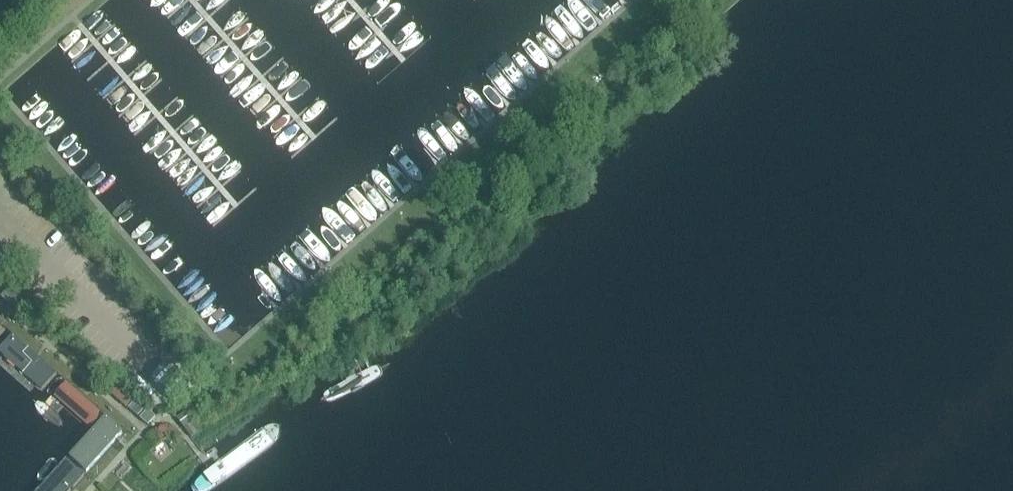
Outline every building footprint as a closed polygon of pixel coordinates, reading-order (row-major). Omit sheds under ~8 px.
[(22,298),(10,288),(1,298),(13,308),(14,307),(22,298)] [(51,323),(50,324),(44,331),(49,336),(54,340),(55,339),(56,339),(61,343),(66,337),(61,333),(62,332),(51,323)] [(45,384),(54,374),(13,337),(3,348),(45,384)] [(156,375),(180,396),(196,378),(171,357),(156,375)] [(54,395),(92,429),(103,417),(64,383),(54,395)] [(108,390),(120,401),(127,394),(115,383),(108,390)] [(133,399),(127,394),(120,401),(126,406),(133,399)] [(138,417),(144,409),(135,401),(129,409),(138,417)] [(148,426),(148,425),(155,417),(147,410),(140,419),(141,419),(148,426)] [(201,432),(193,422),(186,413),(177,420),(178,421),(192,439),(201,432)] [(93,468),(125,433),(112,422),(80,457),(93,468)] [(190,490),(219,490),(286,438),(274,423),(189,490),(190,490)] [(85,477),(71,464),(47,490),(72,490),(85,477)]
